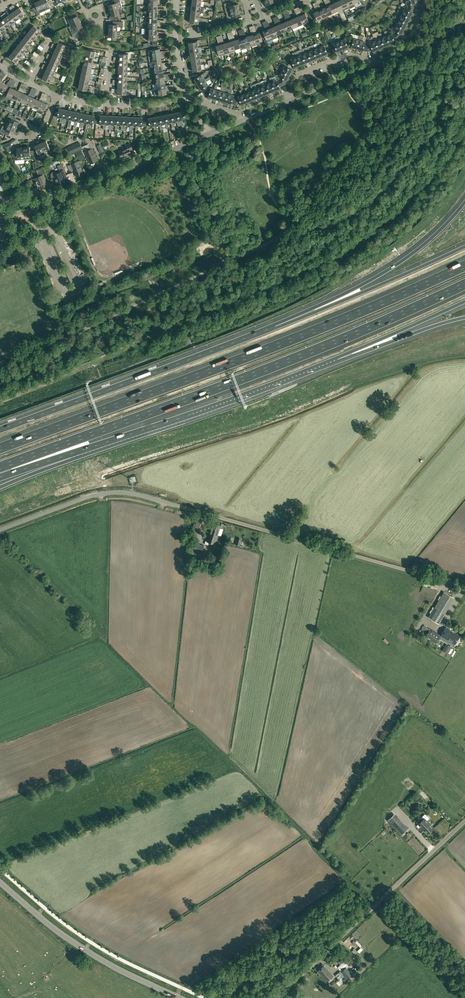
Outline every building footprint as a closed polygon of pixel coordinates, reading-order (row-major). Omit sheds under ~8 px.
[(45,11),(40,0),(39,0),(35,2),(36,6),(33,7),(37,16),(40,14),(40,13),(45,11)] [(52,1),(52,0),(50,0),(47,1),(47,0),(40,0),(45,11),(50,8),(50,7),(51,6),(52,8),(55,6),(52,1)] [(120,8),(122,7),(120,1),(118,1),(117,0),(115,0),(111,1),(112,4),(108,5),(110,11),(120,8)] [(343,8),(339,0),(334,3),(338,11),(343,8)] [(339,0),(343,8),(344,10),(349,8),(348,6),(346,0),(339,0)] [(352,0),(346,0),(348,6),(349,8),(350,8),(355,6),(353,3),(354,3),(352,0)] [(225,12),(226,12),(239,9),(238,4),(231,5),(231,2),(224,3),(225,12)] [(334,3),(329,5),(333,13),(338,11),(334,3)] [(324,8),(327,16),(333,13),(329,5),(324,8)] [(15,11),(20,18),(24,14),(19,7),(15,11)] [(397,11),(402,14),(410,18),(411,15),(413,15),(413,14),(414,15),(414,13),(413,13),(413,12),(412,12),(415,8),(407,7),(406,9),(405,8),(403,11),(398,9),(397,11)] [(122,14),(120,8),(110,11),(111,17),(115,16),(116,19),(122,17),(121,14),(122,14)] [(324,8),(318,10),(322,18),(327,16),(324,8)] [(226,12),(227,18),(227,21),(234,20),(234,17),(240,15),(239,9),(226,12)] [(320,19),(322,18),(318,10),(313,13),(317,21),(320,19)] [(20,18),(15,11),(10,14),(15,21),(20,18)] [(300,11),(298,12),(303,24),(308,21),(305,13),(301,15),(300,14),(301,13),(300,11)] [(296,13),(297,17),(294,18),(298,26),(303,24),(298,12),(296,13)] [(15,21),(10,14),(5,17),(10,25),(15,21)] [(395,17),(407,23),(409,20),(410,21),(410,20),(411,20),(412,19),(410,18),(402,14),(400,17),(396,15),(395,17)] [(72,25),(80,21),(77,16),(73,18),(72,15),(67,17),(68,20),(70,19),(72,25)] [(290,16),(287,17),(292,28),(298,26),(294,18),(290,20),(290,18),(291,18),(290,16)] [(6,28),(10,25),(5,17),(1,21),(6,28)] [(199,18),(190,17),(189,22),(191,23),(191,24),(197,25),(198,24),(199,18)] [(285,18),(286,21),(284,22),(287,30),(292,28),(287,17),(285,18)] [(407,23),(395,17),(393,19),(398,21),(396,24),(404,29),(406,30),(407,28),(406,28),(407,27),(406,26),(407,23)] [(279,20),(277,21),(282,33),(287,30),(284,22),(281,24),(279,20)] [(80,21),(72,25),(75,30),(73,31),(74,34),(80,31),(79,28),(82,27),(80,21)] [(109,24),(109,30),(120,31),(120,27),(123,27),(123,22),(113,21),(113,25),(109,24)] [(275,22),(276,26),(273,27),(277,35),(282,33),(277,21),(275,22)] [(395,31),(394,33),(399,38),(401,34),(403,35),(404,34),(403,33),(404,32),(403,32),(404,29),(396,24),(392,22),(391,24),(395,27),(394,30),(395,31)] [(34,25),(30,30),(37,36),(40,31),(34,25)] [(269,25),(266,26),(272,39),(277,37),(277,35),(273,27),(270,28),(269,25)] [(265,29),(265,30),(263,31),(267,41),(272,39),(266,26),(264,27),(265,29)] [(33,40),(37,36),(30,30),(26,35),(33,40)] [(120,37),(120,31),(109,30),(108,36),(113,37),(113,40),(119,40),(119,37),(120,37)] [(399,38),(394,33),(392,34),(388,35),(386,30),(384,31),(386,36),(389,44),(392,43),(393,44),(394,44),(395,44),(396,44),(395,42),(394,40),(399,38)] [(254,33),(253,31),(250,31),(251,34),(252,35),(249,36),(251,44),(257,42),(254,34),(254,33)] [(263,42),(262,41),(260,32),(254,34),(257,42),(257,44),(263,42)] [(245,33),(242,34),(246,46),(246,47),(252,46),(251,44),(249,36),(246,37),(245,33)] [(390,46),(389,44),(386,36),(383,37),(381,33),(378,34),(384,47),(387,45),(387,46),(389,46),(389,47),(390,46)] [(238,39),(240,48),(246,46),(242,34),(240,35),(241,38),(238,39)] [(357,49),(361,35),(358,34),(358,35),(355,34),(354,38),(350,49),(352,49),(352,48),(353,49),(353,48),(357,49)] [(384,47),(378,34),(376,35),(378,39),(375,41),(378,49),(379,51),(380,50),(381,49),(381,48),(384,47)] [(30,44),(33,40),(26,35),(23,39),(30,44)] [(339,35),(337,36),(343,49),(346,48),(346,49),(347,49),(348,49),(349,49),(348,47),(345,39),(341,40),(339,35)] [(367,52),(367,44),(365,44),(365,42),(362,41),(363,36),(361,35),(357,49),(360,50),(360,51),(361,51),(361,52),(362,52),(362,50),(367,52)] [(343,49),(337,36),(335,37),(337,42),(333,43),(338,53),(339,53),(339,52),(340,52),(339,51),(343,49)] [(367,44),(367,52),(372,50),(373,51),(373,53),(375,53),(374,52),(376,52),(375,50),(378,49),(375,41),(373,36),(371,37),(372,42),(369,43),(367,44)] [(230,42),(227,42),(230,52),(235,51),(235,49),(231,37),(229,38),(230,42)] [(234,37),(231,37),(235,49),(240,48),(238,39),(234,40),(233,39),(234,39),(234,37)] [(26,49),(30,44),(23,39),(19,44),(26,49)] [(188,43),(189,48),(198,47),(197,42),(200,42),(200,40),(197,40),(197,41),(188,43)] [(230,52),(227,42),(224,43),(223,40),(220,41),(224,54),(230,52)] [(219,56),(224,54),(220,41),(218,41),(219,45),(216,46),(212,47),(214,52),(217,51),(218,54),(219,56)] [(59,42),(56,47),(64,51),(67,45),(59,42)] [(316,43),(318,48),(322,56),(325,55),(326,56),(327,55),(327,56),(328,55),(327,54),(328,53),(324,45),(321,47),(319,42),(316,43)] [(23,53),(26,49),(19,44),(16,48),(23,53)] [(323,58),(322,56),(318,48),(315,49),(313,44),(311,45),(313,50),(316,58),(320,57),(320,58),(321,58),(322,58),(323,58)] [(54,52),(62,56),(64,51),(56,47),(54,52)] [(305,48),(307,52),(311,60),(314,59),(314,60),(316,60),(317,60),(316,58),(313,50),(310,51),(308,47),(305,48)] [(19,58),(23,53),(16,48),(12,52),(19,58)] [(312,62),(311,60),(307,52),(304,54),(302,49),(300,50),(302,55),(305,63),(308,61),(309,63),(310,62),(310,63),(312,62)] [(297,51),(294,52),(300,65),(303,64),(303,65),(305,64),(305,65),(306,65),(305,63),(302,55),(299,56),(297,51)] [(16,62),(19,58),(12,52),(9,57),(15,62),(14,64),(17,66),(18,64),(16,62)] [(60,61),(62,56),(54,52),(52,58),(60,61)] [(300,65),(294,52),(292,53),(294,58),(291,59),(294,68),(294,67),(295,69),(296,69),(296,68),(297,68),(296,66),(300,65)] [(152,56),(149,56),(150,62),(153,61),(161,60),(161,57),(164,56),(164,54),(152,56)] [(60,61),(52,58),(49,63),(57,66),(60,61)] [(55,72),(57,66),(49,63),(47,68),(55,72)] [(278,66),(277,68),(289,75),(291,72),(292,72),(293,71),(294,70),(284,65),(283,68),(278,66)] [(53,77),(55,72),(47,68),(45,73),(53,77)] [(288,78),(289,75),(277,68),(276,71),(280,73),(279,76),(280,77),(279,79),(284,85),(286,80),(288,81),(289,80),(288,80),(289,78),(288,78)] [(197,84),(205,79),(203,76),(207,74),(206,71),(194,79),(196,82),(195,83),(196,84),(195,84),(196,85),(197,84)] [(50,82),(53,77),(45,73),(43,78),(40,76),(39,78),(42,80),(42,79),(50,82)] [(204,93),(208,88),(207,85),(208,84),(206,81),(211,79),(209,76),(205,79),(197,84),(199,87),(198,88),(199,89),(198,89),(199,90),(201,89),(204,93)] [(269,78),(271,82),(274,91),(278,89),(278,90),(279,90),(280,90),(281,90),(281,89),(279,86),(284,85),(279,79),(277,80),(273,81),(271,77),(269,78)] [(275,92),(274,91),(271,82),(268,84),(266,79),(263,80),(265,85),(269,93),(272,92),(273,93),(274,92),(274,93),(275,92)] [(260,81),(258,82),(263,95),(267,94),(267,95),(268,95),(269,95),(270,95),(269,93),(265,85),(262,86),(260,81)] [(263,95),(258,82),(256,83),(258,88),(254,89),(258,98),(259,99),(260,99),(260,98),(261,98),(260,97),(263,95)] [(3,83),(0,87),(0,91),(3,93),(8,86),(3,83)] [(88,85),(79,83),(78,89),(87,91),(86,92),(89,93),(90,90),(87,90),(88,85)] [(208,88),(204,93),(208,95),(208,96),(207,98),(209,99),(209,98),(210,99),(210,97),(214,98),(216,90),(218,85),(215,84),(214,89),(211,88),(210,88),(208,88)] [(252,90),(249,92),(252,100),(253,102),(254,101),(255,100),(255,99),(258,98),(254,89),(252,85),(250,86),(252,90)] [(220,91),(216,90),(214,98),(213,100),(214,100),(215,100),(216,100),(216,99),(219,100),(224,87),(221,86),(220,91)] [(12,98),(15,90),(10,87),(6,95),(12,98)] [(225,104),(225,102),(228,93),(224,92),(226,87),(224,87),(219,100),(223,101),(222,102),(223,103),(225,104)] [(252,100),(249,92),(247,87),(245,88),(246,93),(243,94),(247,102),(248,104),(249,103),(250,102),(249,101),(252,100)] [(169,88),(157,89),(157,90),(154,90),(155,96),(158,95),(167,94),(166,91),(170,90),(169,88)] [(229,88),(228,93),(225,102),(228,103),(228,104),(229,104),(229,105),(230,105),(231,103),(236,105),(236,98),(233,97),(234,95),(230,94),(232,89),(229,88)] [(238,97),(236,98),(236,105),(240,103),(242,106),(243,106),(243,105),(244,105),(244,104),(247,102),(243,94),(241,89),(239,90),(241,95),(238,96),(238,97)] [(12,98),(17,100),(21,92),(15,90),(12,98)] [(17,100),(22,102),(26,94),(21,92),(17,100)] [(35,94),(33,93),(32,96),(31,97),(27,105),(33,107),(36,99),(33,98),(35,94)] [(31,97),(26,94),(22,102),(27,105),(31,97)] [(36,99),(33,107),(38,109),(41,101),(36,99)] [(47,104),(41,101),(38,109),(37,112),(42,114),(43,112),(45,107),(47,104)] [(65,119),(69,120),(71,111),(71,109),(70,109),(68,109),(68,110),(65,110),(62,123),(64,124),(65,119)] [(71,120),(75,121),(77,112),(77,110),(76,110),(74,110),(74,112),(71,111),(69,120),(68,124),(70,125),(71,120)] [(77,121),(80,122),(81,122),(82,113),(83,113),(83,111),(82,111),(82,112),(80,111),(80,113),(77,112),(75,121),(74,126),(76,126),(77,121)] [(178,127),(180,126),(178,112),(174,113),(174,112),(173,112),(173,111),(171,112),(172,113),(173,122),(174,122),(177,122),(178,127)] [(83,123),(86,123),(88,115),(89,113),(88,112),(87,113),(86,113),(86,114),(83,113),(82,113),(81,122),(80,122),(79,127),(82,128),(83,123)] [(175,127),(174,122),(173,122),(172,113),(168,114),(168,113),(167,113),(167,112),(166,113),(166,115),(168,123),(171,123),(172,128),(175,127)] [(100,117),(97,117),(96,123),(100,124),(103,124),(103,129),(105,129),(106,124),(106,115),(103,115),(103,114),(102,114),(102,113),(100,113),(100,115),(100,117)] [(5,123),(8,124),(16,128),(19,122),(13,120),(15,116),(9,114),(5,123)] [(93,123),(96,123),(97,117),(94,116),(95,114),(93,114),(92,114),(92,115),(88,115),(86,123),(85,128),(88,129),(89,124),(92,125),(93,123)] [(160,114),(160,116),(162,125),(165,124),(166,129),(169,128),(168,123),(166,115),(163,115),(162,114),(161,114),(160,114)] [(136,126),(135,131),(138,131),(138,126),(142,126),(146,125),(145,119),(142,119),(142,117),(142,115),(141,115),(141,116),(140,116),(140,117),(136,117),(136,126)] [(160,116),(157,116),(156,115),(155,115),(154,115),(154,117),(156,126),(159,125),(160,130),(163,130),(162,125),(160,116)] [(148,118),(145,119),(146,125),(149,125),(150,127),(153,126),(154,131),(157,131),(156,126),(154,117),(151,118),(151,116),(149,117),(149,116),(148,116),(148,118)] [(8,124),(7,127),(3,126),(0,132),(6,135),(8,131),(13,134),(16,128),(8,124)] [(40,143),(44,151),(50,148),(46,140),(40,143)] [(71,154),(82,149),(83,148),(90,164),(97,160),(92,149),(90,150),(87,144),(81,147),(79,142),(68,147),(71,154)] [(35,159),(39,157),(45,154),(44,151),(40,143),(37,144),(37,143),(34,144),(34,146),(38,155),(34,156),(35,159)] [(126,148),(119,151),(121,158),(131,154),(130,150),(132,149),(130,144),(125,146),(126,148)] [(20,156),(24,156),(23,147),(17,148),(17,154),(13,154),(14,160),(21,160),(20,156)] [(23,147),(24,156),(24,159),(35,159),(34,156),(34,153),(33,153),(30,153),(29,147),(23,147)] [(83,174),(78,161),(71,164),(76,177),(83,174)] [(58,166),(60,171),(60,172),(56,174),(55,173),(53,172),(52,173),(51,175),(53,179),(55,178),(57,185),(64,182),(63,178),(66,177),(63,169),(61,164),(58,166)] [(39,176),(38,177),(33,179),(36,186),(39,185),(41,188),(48,185),(46,181),(46,182),(44,178),(45,178),(44,175),(42,175),(46,173),(43,168),(37,170),(39,176)] [(210,533),(218,535),(221,526),(213,523),(210,533)] [(218,535),(210,533),(209,532),(206,541),(215,544),(218,535)] [(202,556),(204,545),(193,542),(191,549),(193,550),(192,554),(202,556)] [(438,622),(454,596),(444,590),(428,616),(438,622)] [(441,635),(442,636),(440,639),(454,647),(455,644),(457,641),(458,640),(458,639),(460,636),(445,627),(441,635)] [(436,643),(441,635),(430,628),(424,638),(423,640),(428,643),(429,641),(430,639),(432,641),(431,643),(435,645),(436,643)] [(408,829),(397,818),(394,814),(387,821),(391,824),(401,835),(408,829)] [(424,818),(422,816),(416,822),(418,824),(427,834),(434,828),(424,818)] [(341,971),(347,964),(348,964),(352,960),(349,957),(347,959),(344,956),(342,958),(344,961),(337,967),(341,971)] [(318,971),(327,981),(333,975),(324,965),(318,971)] [(347,978),(352,974),(354,976),(358,971),(355,968),(352,971),(351,969),(349,971),(346,967),(341,971),(347,978)]
